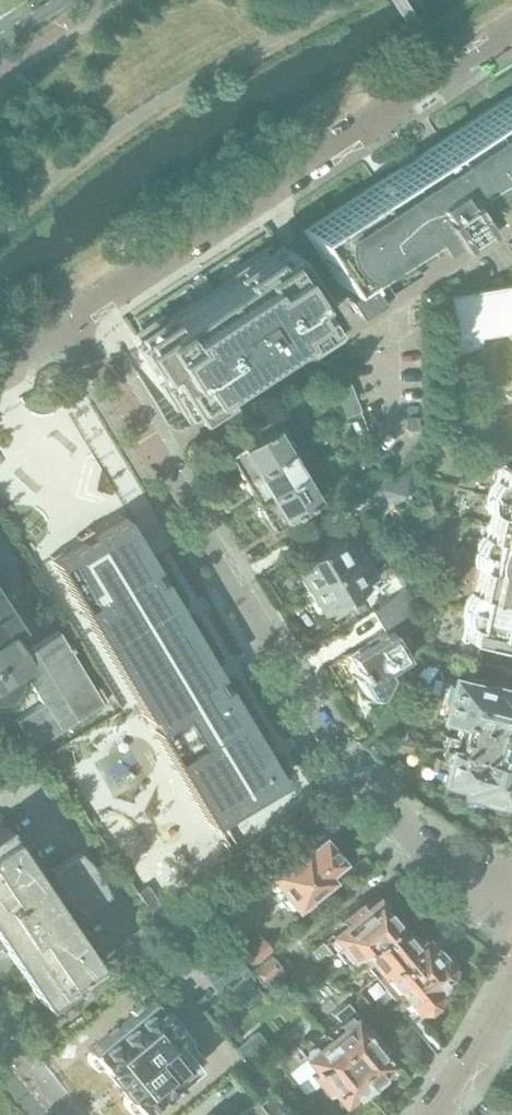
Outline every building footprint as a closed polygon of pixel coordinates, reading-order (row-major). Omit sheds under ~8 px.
[(416,157),(399,169),(302,232),(331,276),(345,297),(348,302),(351,306),(356,314),(359,318),(381,303),(391,296),(400,310),(377,326),(377,336),(377,417),(408,417),(408,431),(418,431),(417,417),(416,300),(425,294),(400,256),(395,259),(389,249),(415,232),(419,238),(407,246),(412,254),(409,256),(418,269),(499,218),(487,201),(484,196),(472,203),(468,197),(511,169),(511,95),(416,157)] [(279,245),(134,340),(163,383),(146,394),(166,427),(184,431),(299,357),(307,352),(336,333),(327,318),(322,312),(279,245)] [(447,295),(451,323),(452,323),(454,335),(452,335),(453,337),(475,333),(475,332),(473,332),(473,324),(511,327),(511,284),(447,295)] [(454,420),(453,367),(442,367),(443,420),(454,420)] [(359,412),(348,383),(334,388),(346,418),(359,412)] [(284,452),(292,447),(274,418),(253,430),(256,435),(225,454),(224,453),(223,453),(239,479),(284,452)] [(458,447),(461,431),(432,426),(430,442),(458,447)] [(343,458),(338,447),(333,450),(338,460),(343,458)] [(253,502),(298,475),(284,452),(239,479),(253,502)] [(430,473),(425,465),(417,464),(415,477),(428,481),(430,473)] [(499,467),(496,481),(502,482),(495,512),(490,511),(487,525),(511,530),(511,470),(499,467)] [(359,497),(382,482),(373,468),(350,482),(359,497)] [(388,481),(376,488),(387,504),(417,486),(411,477),(407,470),(388,481)] [(282,519),(326,492),(320,482),(307,490),(298,475),(253,502),(269,528),(282,520),(282,519)] [(424,505),(413,511),(419,520),(429,514),(424,505)] [(49,558),(47,559),(206,824),(207,823),(210,829),(215,826),(221,823),(281,786),(278,781),(279,780),(120,516),(118,517),(117,515),(89,532),(88,529),(74,537),(76,540),(48,557),(49,558)] [(442,527),(444,517),(434,515),(432,526),(442,527)] [(487,525),(485,538),(490,539),(486,554),(483,568),(478,567),(475,581),(511,589),(511,530),(487,525)] [(308,554),(290,565),(305,589),(350,563),(350,562),(362,555),(363,554),(349,530),(341,535),(317,549),(316,547),(307,552),(308,554)] [(350,563),(305,589),(320,613),(338,603),(339,605),(348,599),(346,597),(370,583),(377,579),(362,555),(350,562),(350,563)] [(402,591),(426,576),(418,562),(394,577),(402,591)] [(475,581),(473,594),(477,595),(471,625),(466,624),(462,639),(511,649),(511,589),(475,581)] [(404,657),(391,636),(413,622),(401,592),(370,611),(384,634),(348,656),(355,668),(353,669),(358,676),(354,678),(365,696),(368,698),(372,699),(376,699),(379,696),(393,668),(391,664),(404,657)] [(12,649),(2,634),(12,627),(0,609),(0,696),(5,694),(9,690),(12,686),(13,681),(13,677),(12,671),(10,666),(19,660),(17,657),(12,649)] [(94,689),(56,631),(17,657),(19,660),(10,666),(12,671),(13,677),(26,677),(42,704),(16,721),(33,747),(103,703),(102,701),(94,689)] [(493,687),(488,680),(471,675),(463,678),(462,680),(451,677),(445,680),(441,679),(432,713),(460,720),(511,733),(511,692),(493,687)] [(460,720),(456,735),(445,731),(441,749),(511,767),(511,765),(511,733),(460,720)] [(390,725),(386,734),(392,736),(395,726),(390,725)] [(392,736),(397,738),(400,728),(395,726),(392,736)] [(400,728),(397,738),(403,739),(406,729),(400,728)] [(392,736),(386,734),(385,734),(382,745),(411,753),(414,742),(403,739),(397,738),(392,736)] [(511,786),(511,767),(440,750),(438,759),(434,757),(430,770),(441,773),(439,781),(462,786),(459,796),(462,801),(474,804),(480,801),(481,798),(503,804),(507,788),(511,789),(511,786)] [(30,759),(25,751),(10,761),(15,769),(30,759)] [(9,943),(0,950),(0,951),(3,949),(9,957),(40,1003),(39,1003),(40,1005),(67,986),(67,985),(73,981),(74,982),(96,967),(95,966),(94,966),(53,905),(52,905),(63,897),(66,901),(78,913),(105,894),(98,878),(89,864),(76,851),(49,870),(55,886),(57,889),(47,896),(0,827),(0,930),(9,943)] [(322,873),(338,861),(319,838),(309,846),(305,840),(299,844),(294,838),(277,852),(282,858),(264,873),(280,892),(277,900),(282,907),(291,905),(292,907),(311,892),(312,893),(314,894),(316,894),(318,894),(320,893),(323,892),(324,890),(326,888),(327,885),(328,882),(327,879),(322,873)] [(223,896),(213,883),(192,899),(203,913),(223,896)] [(351,956),(354,954),(393,922),(390,915),(386,910),(380,907),(373,898),(361,908),(357,903),(337,918),(342,924),(309,951),(316,959),(324,952),(326,955),(334,948),(347,964),(354,959),(351,956)] [(207,920),(191,901),(190,900),(181,907),(197,928),(207,920)] [(373,976),(415,942),(406,931),(399,930),(393,922),(354,954),(356,956),(373,976)] [(271,951),(258,935),(238,952),(251,968),(271,951)] [(444,975),(446,966),(440,959),(433,958),(419,941),(415,942),(373,976),(374,978),(379,974),(393,991),(396,988),(412,1008),(422,1008),(430,1002),(431,992),(428,988),(444,975)] [(260,984),(280,968),(269,955),(250,971),(260,984)] [(245,975),(244,974),(228,987),(229,989),(244,1008),(260,994),(245,975)] [(367,1006),(360,996),(353,1002),(360,1011),(367,1006)] [(113,1082),(189,1020),(185,1015),(174,1025),(166,1015),(169,1013),(169,1012),(162,1018),(149,1002),(142,1007),(138,1007),(131,1012),(131,1017),(88,1052),(89,1053),(88,1054),(86,1062),(91,1069),(92,1069),(100,1069),(101,1068),(113,1082)] [(336,1021),(323,1032),(367,1086),(379,1075),(376,1072),(387,1063),(377,1051),(382,1047),(365,1027),(351,1010),(344,1002),(330,1013),(336,1021)] [(179,1079),(195,1066),(174,1041),(185,1032),(186,1033),(194,1026),(189,1020),(113,1082),(125,1097),(124,1098),(122,1105),(122,1106),(127,1113),(128,1113),(136,1113),(137,1112),(138,1113),(167,1089),(173,1090),(179,1084),(179,1079)] [(255,1031),(234,1048),(243,1060),(254,1051),(263,1044),(265,1042),(255,1031)] [(280,1040),(268,1050),(281,1064),(285,1070),(296,1083),(295,1084),(304,1095),(305,1094),(317,1085),(324,1094),(330,1090),(339,1102),(350,1094),(353,1097),(367,1086),(323,1032),(310,1042),(306,1037),(289,1050),(280,1040)] [(263,1044),(254,1051),(271,1072),(281,1064),(268,1050),(263,1044)] [(269,1091),(254,1103),(240,1114),(289,1114),(269,1091)]
